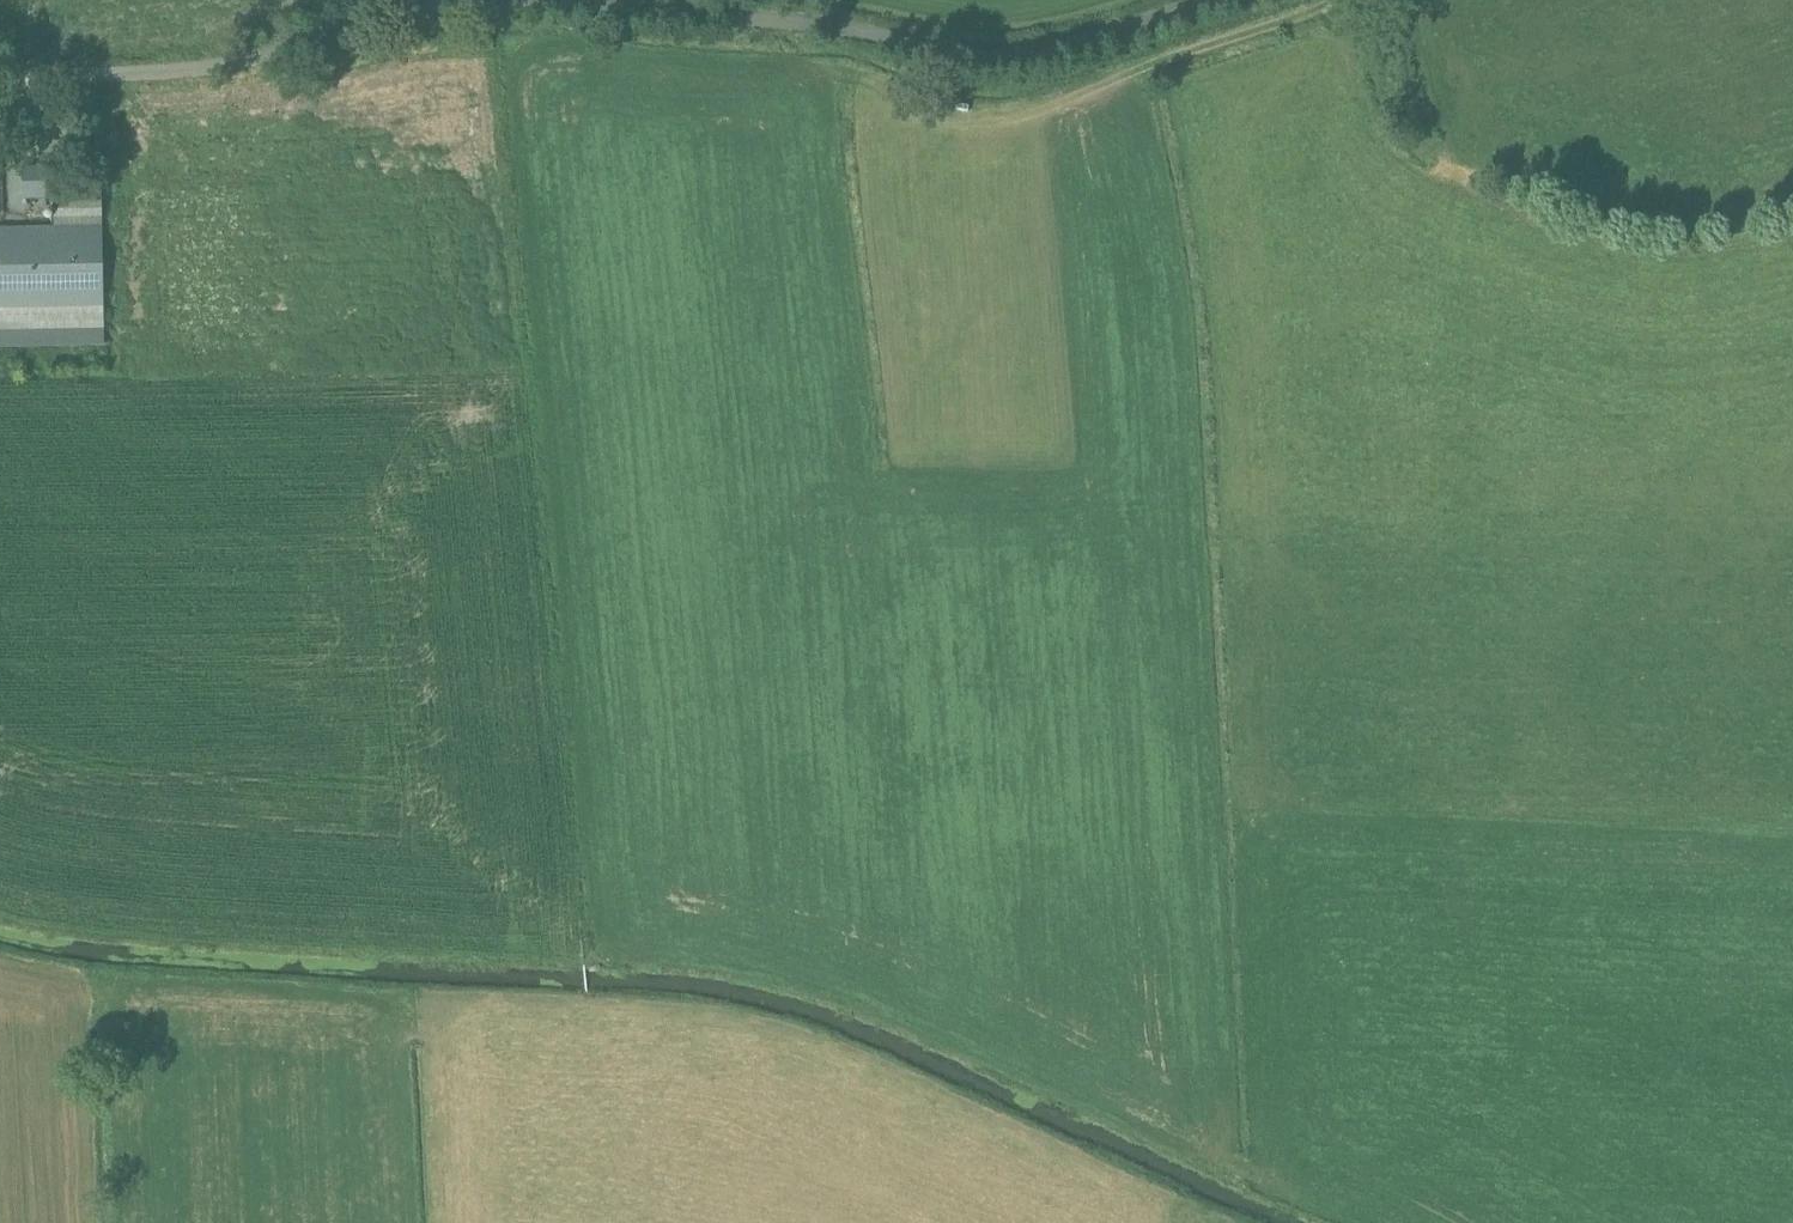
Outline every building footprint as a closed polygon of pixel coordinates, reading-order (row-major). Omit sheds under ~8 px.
[(22,167),(22,201),(55,201),(55,225),(0,226),(0,328),(104,327),(103,224),(102,224),(101,195),(70,196),(69,167),(22,167)]
